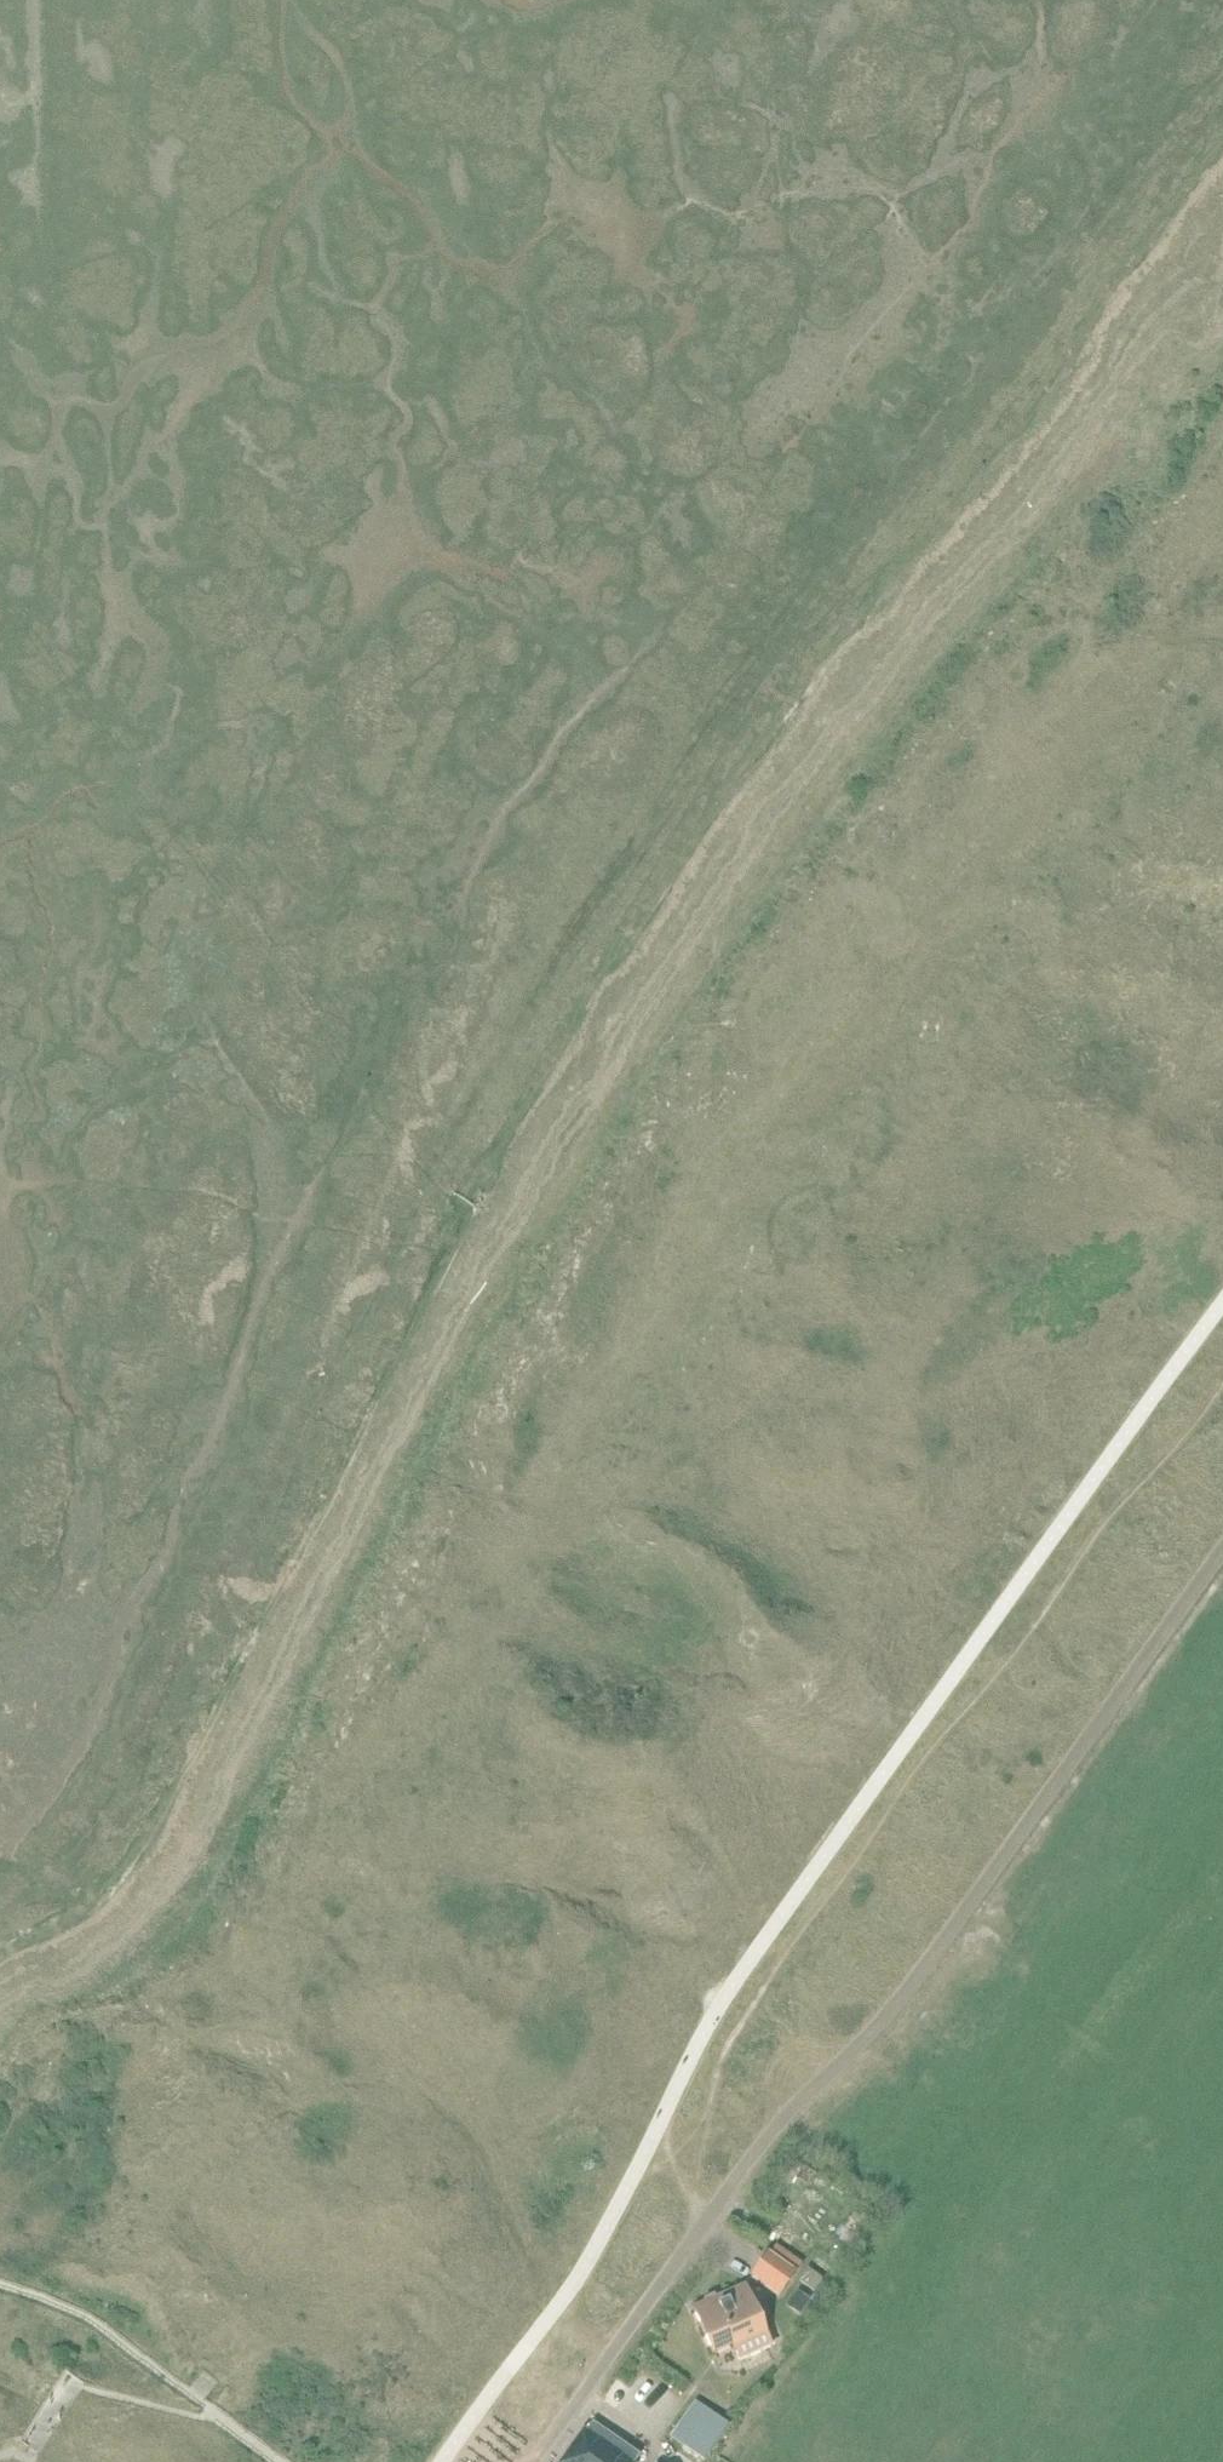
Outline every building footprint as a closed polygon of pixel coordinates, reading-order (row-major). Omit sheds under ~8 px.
[(793,2160),(785,2172),(809,2189),(817,2177),(793,2160)] [(765,2257),(749,2280),(779,2299),(803,2265),(777,2247),(769,2260),(765,2257)] [(807,2271),(799,2282),(814,2293),(822,2282),(807,2271)] [(745,2287),(693,2310),(713,2356),(735,2346),(742,2360),(772,2347),(761,2321),(769,2318),(763,2304),(755,2308),(745,2287)] [(797,2293),(786,2309),(798,2318),(809,2302),(797,2293)] [(728,2429),(722,2424),(707,2414),(689,2439),(710,2454),(728,2429)] [(642,2459),(592,2423),(565,2461),(640,2461),(642,2459)]
